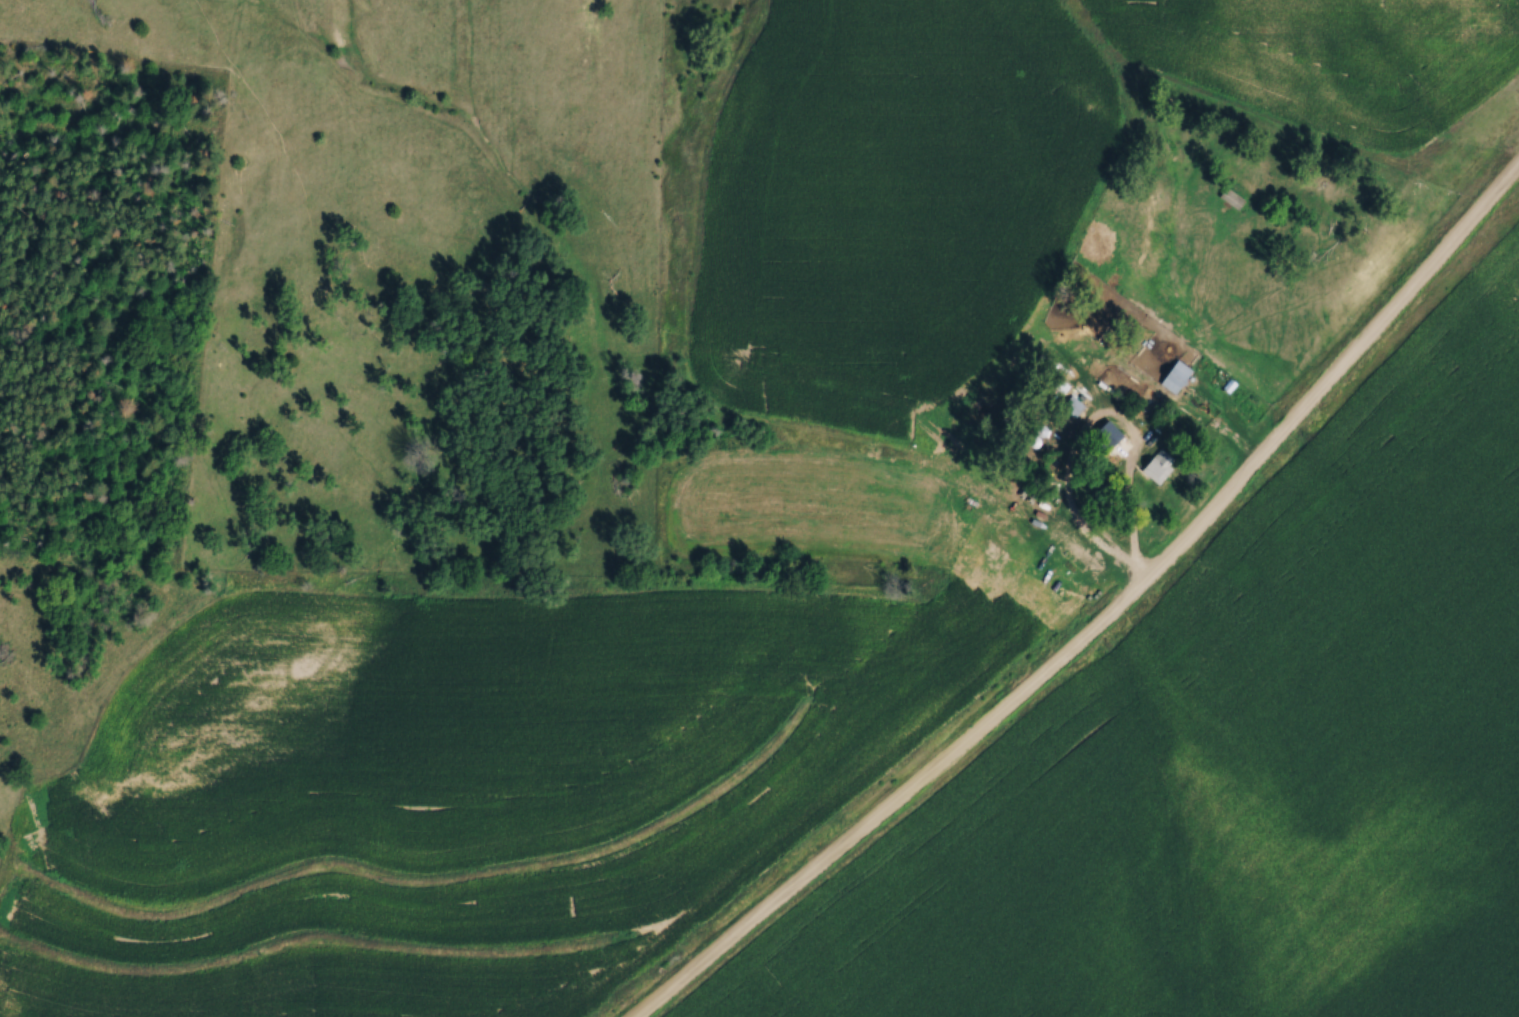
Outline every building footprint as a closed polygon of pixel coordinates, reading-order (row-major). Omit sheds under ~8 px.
[(1154,378),(1172,392),(1190,369),(1172,355),(1154,378)] [(1059,401),(1074,416),(1084,406),(1068,391),(1059,401)] [(1136,462),(1151,483),(1175,466),(1160,446),(1136,462)]
